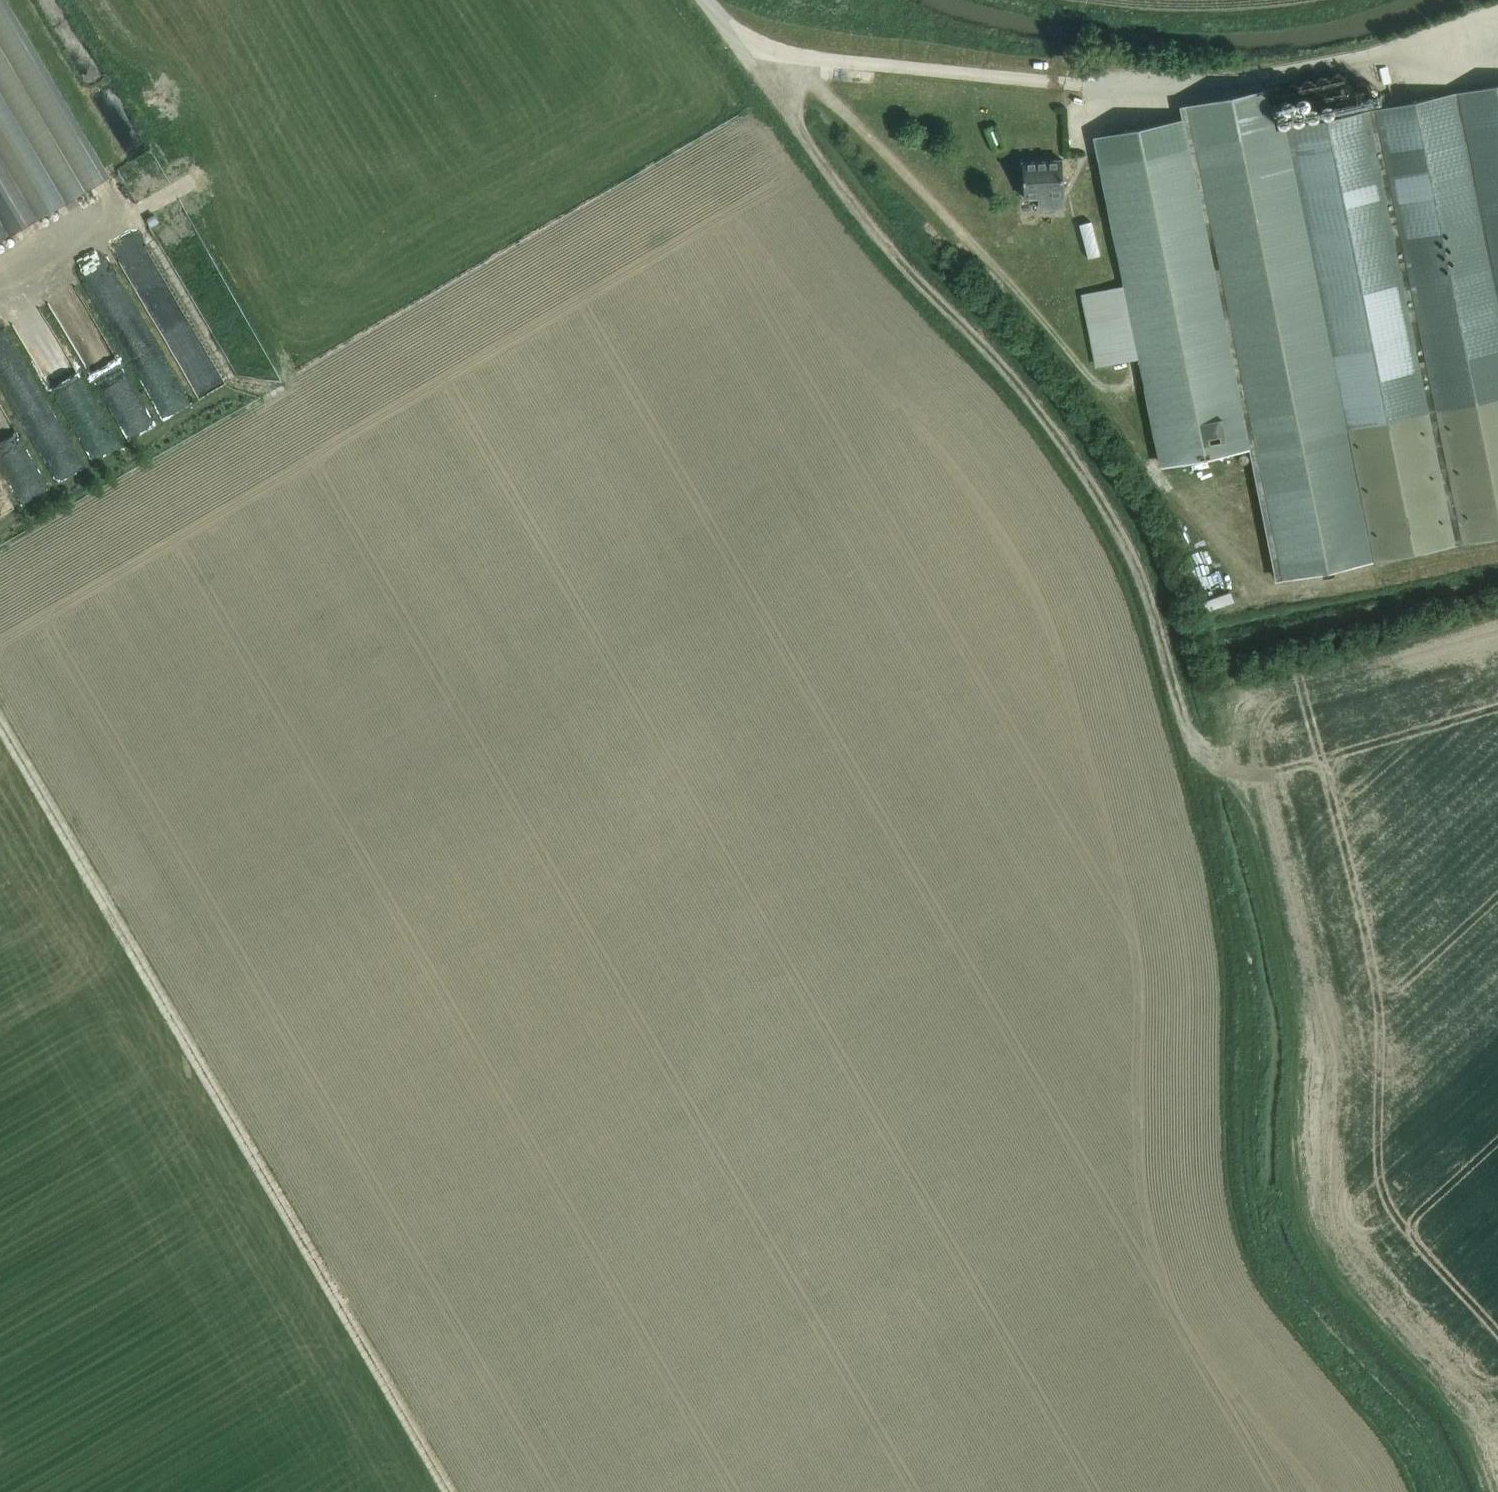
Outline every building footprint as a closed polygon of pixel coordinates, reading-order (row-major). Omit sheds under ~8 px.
[(105,176),(2,0),(0,0),(0,237),(105,176)] [(1287,131),(1276,85),(1177,104),(1179,119),(1094,133),(1160,470),(1249,449),(1276,580),(1497,535),(1497,88),(1287,131)] [(1064,195),(1063,179),(1062,159),(1022,161),(1024,197),(1039,196),(1040,208),(1054,207),(1053,195),(1064,195)] [(101,275),(109,290),(135,276),(127,261),(101,275)]
